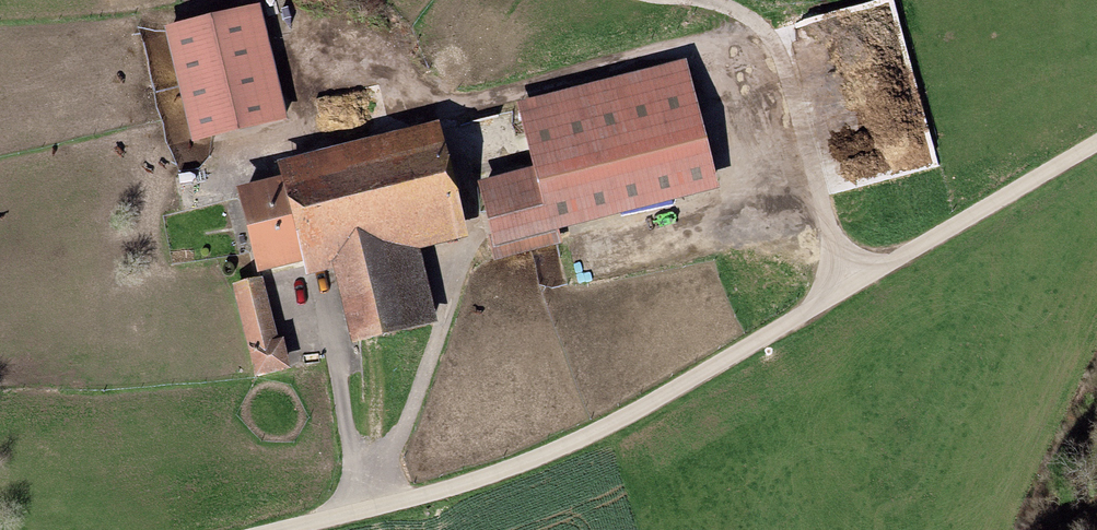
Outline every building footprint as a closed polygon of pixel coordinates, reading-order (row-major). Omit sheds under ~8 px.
[(261,6),(165,29),(192,142),(288,119),(261,6)] [(539,170),(482,185),(503,264),(561,249),(557,233),(724,191),(691,61),(522,104),(539,170)] [(441,121),(279,159),(283,174),(303,257),(307,275),(334,268),(352,345),(439,324),(420,248),(469,237),(441,121)] [(260,266),(303,257),(283,174),(241,184),(260,266)] [(259,279),(232,287),(258,373),(285,365),(259,279)]
